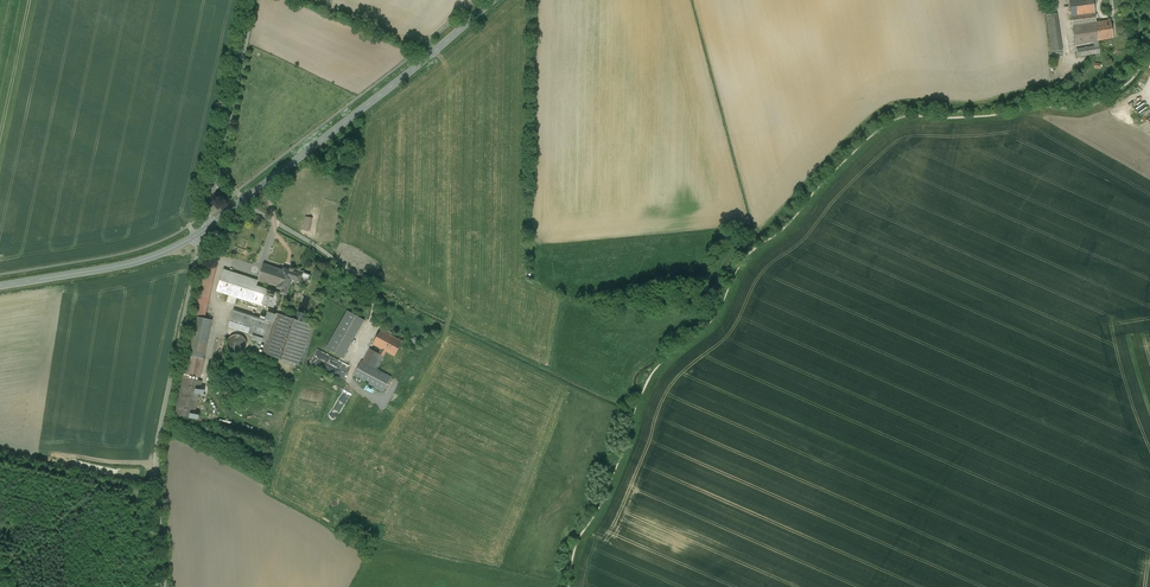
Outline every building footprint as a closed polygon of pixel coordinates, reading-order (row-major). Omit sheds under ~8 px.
[(1073,26),(1096,22),(1093,0),(1069,0),(1073,26)] [(1126,3),(1120,7),(1123,12),(1129,7),(1126,3)] [(1057,14),(1054,14),(1054,18),(1047,19),(1052,52),(1062,50),(1057,14)] [(1110,20),(1096,22),(1098,41),(1112,38),(1112,39),(1113,38),(1110,21),(1110,20)] [(1096,22),(1073,26),(1076,45),(1094,42),(1098,41),(1096,22)] [(1094,46),(1076,50),(1077,57),(1100,53),(1098,41),(1094,42),(1094,46)] [(1136,95),(1129,99),(1134,107),(1141,103),(1136,95)] [(1148,109),(1143,102),(1134,109),(1138,116),(1148,109)] [(316,219),(306,217),(303,229),(313,232),(316,219)] [(256,288),(222,277),(217,291),(262,306),(263,304),(274,307),(279,291),(281,291),(282,288),(278,287),(284,270),(264,263),(258,280),(272,284),(272,285),(270,291),(256,286),(256,288)] [(206,264),(198,302),(205,304),(214,266),(206,264)] [(292,267),(291,268),(290,268),(290,269),(290,270),(291,270),(291,271),(284,269),(284,270),(278,287),(282,288),(282,289),(281,293),(287,294),(290,285),(290,283),(292,284),(293,282),(299,284),(303,272),(296,270),(296,269),(294,268),(293,267),(292,267)] [(205,304),(198,302),(194,317),(197,317),(204,319),(204,318),(207,304),(205,304)] [(312,325),(276,313),(275,314),(269,312),(266,320),(234,310),(229,327),(253,335),(264,338),(267,339),(263,353),(299,365),(312,325)] [(348,311),(327,348),(343,358),(364,321),(348,311)] [(204,319),(197,317),(188,355),(203,359),(212,320),(204,318),(204,319)] [(403,342),(381,330),(373,344),(381,349),(386,352),(395,356),(403,342)] [(233,336),(231,337),(230,337),(230,338),(229,339),(228,341),(228,343),(227,343),(227,345),(227,346),(228,347),(228,348),(229,349),(229,350),(230,351),(231,352),(232,352),(233,353),(234,353),(235,353),(237,354),(239,353),(240,353),(242,352),(243,351),(244,350),(245,349),(246,348),(246,347),(246,345),(247,344),(246,342),(246,341),(246,340),(245,339),(245,338),(244,338),(244,337),(243,336),(241,336),(240,335),(239,335),(237,335),(235,335),(234,335),(233,336)] [(264,338),(253,335),(252,339),(262,343),(264,338)] [(344,377),(346,370),(332,366),(335,356),(316,349),(311,366),(344,377)] [(386,352),(381,349),(379,353),(370,349),(363,362),(377,369),(386,352)] [(363,362),(362,361),(354,376),(383,392),(391,377),(377,369),(363,362)] [(202,381),(184,377),(176,414),(194,418),(202,381)]
